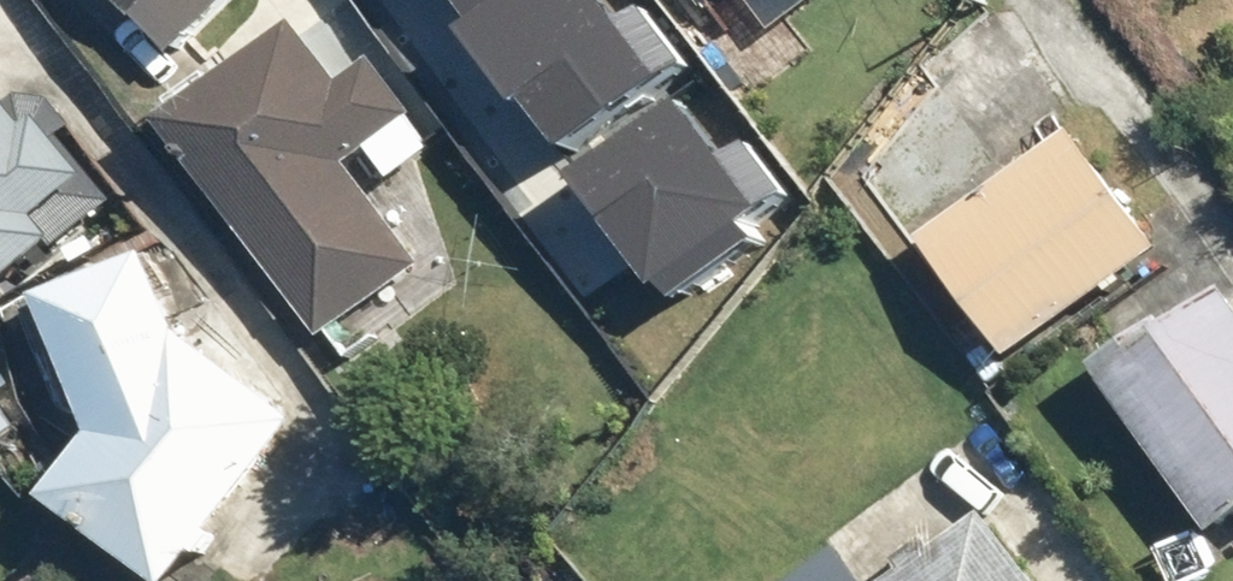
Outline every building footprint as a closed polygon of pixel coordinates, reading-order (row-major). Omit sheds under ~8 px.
[(174,64),(232,5),(226,0),(110,0),(174,64)] [(403,60),(438,35),(470,82),(558,21),(544,0),(360,0),(403,60)] [(1041,67),(992,14),(925,76),(973,128),(1041,67)] [(295,21),(153,128),(318,348),(336,334),(355,360),(457,283),(386,188),(433,154),(413,127),(419,122),(373,60),(341,84),(295,21)] [(622,73),(589,31),(542,67),(576,109),(622,73)] [(0,88),(0,295),(6,301),(121,195),(28,94),(16,105),(0,88)] [(1162,250),(1069,133),(918,248),(1008,366),(1162,250)] [(183,339),(160,262),(41,303),(94,446),(46,511),(147,580),(183,580),(297,417),(183,339)] [(1097,374),(1215,545),(1232,533),(1232,296),(1226,286),(1193,309),(1176,284),(1119,323),(1136,348),(1097,374)] [(0,462),(38,427),(0,387),(0,462)] [(981,517),(894,580),(1028,580),(981,517)] [(794,580),(857,580),(835,551),(794,580)]
